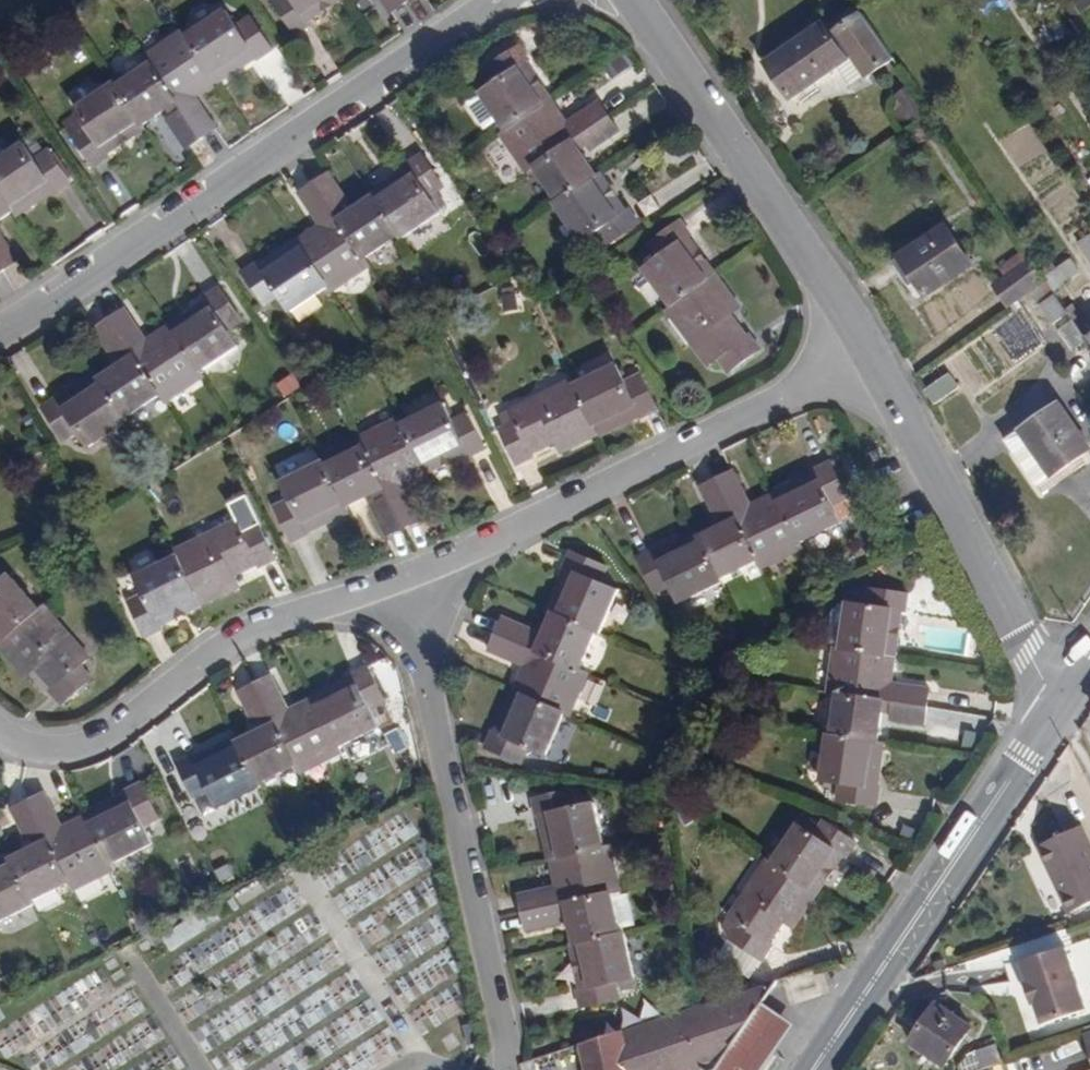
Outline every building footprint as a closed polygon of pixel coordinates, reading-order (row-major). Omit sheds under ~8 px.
[(339,0),(283,0),(302,28),(316,19),(314,16),(339,0)] [(393,11),(409,0),(386,0),(393,11)] [(1079,14),(1089,6),(1089,0),(1068,0),(1079,14)] [(241,22),(229,6),(227,7),(239,26),(257,54),(260,52),(262,55),(277,45),(255,13),(241,22)] [(239,26),(227,7),(191,32),(222,78),(257,54),(239,26)] [(813,84),(852,57),(826,19),(768,60),(797,102),(816,89),(813,84)] [(187,25),(150,50),(156,59),(176,90),(189,109),(206,136),(224,124),(212,106),(209,107),(196,87),(202,83),(206,88),(222,78),(191,32),(187,25)] [(486,89),(512,129),(557,99),(548,85),(531,61),(533,58),(524,45),(492,65),(501,79),(486,89)] [(172,103),(167,96),(176,90),(156,59),(120,82),(145,121),(172,103)] [(120,82),(119,80),(108,87),(137,133),(149,126),(145,121),(120,82)] [(137,133),(108,87),(91,98),(120,145),(137,133)] [(112,154),(111,151),(120,145),(91,98),(80,105),(91,122),(77,131),(99,163),(112,154)] [(530,170),(537,165),(569,144),(585,133),(613,115),(602,98),(583,110),(586,114),(568,125),(563,117),(568,115),(557,99),(512,129),(506,133),(530,170)] [(175,117),(194,144),(206,136),(189,109),(175,117)] [(162,113),(151,118),(169,157),(181,151),(162,113)] [(594,147),(621,128),(613,115),(585,133),(594,147)] [(0,162),(0,180),(19,209),(22,213),(61,187),(63,189),(77,180),(56,148),(42,158),(31,142),(0,162)] [(537,165),(561,201),(600,174),(582,147),(575,152),(569,144),(537,165)] [(414,163),(374,189),(377,193),(403,233),(404,235),(445,209),(435,193),(449,185),(427,151),(412,161),(414,163)] [(348,197),(330,170),(317,180),(335,207),(348,197)] [(629,209),(604,172),(600,174),(561,201),(559,202),(584,240),(601,229),(610,243),(643,222),(633,207),(629,209)] [(0,180),(0,221),(19,209),(0,180)] [(373,265),(367,256),(346,224),(335,207),(317,180),(300,191),(312,210),(315,208),(327,226),(320,230),(317,227),(301,237),(331,283),(335,290),(373,265)] [(356,207),(382,247),(403,233),(377,193),(356,207)] [(915,265),(960,235),(935,197),(891,227),(900,242),(893,248),(897,254),(904,248),(915,265)] [(352,209),(357,216),(346,224),(367,256),(382,247),(356,207),(352,209)] [(670,300),(675,307),(720,274),(692,236),(694,234),(685,221),(653,244),(662,258),(648,269),(670,300)] [(893,248),(900,242),(891,227),(883,233),(893,248)] [(1076,238),(1089,261),(1089,228),(1076,238)] [(5,231),(0,235),(0,256),(8,268),(23,258),(5,231)] [(293,308),(331,283),(301,237),(263,262),(261,260),(247,268),(269,301),(282,292),(293,308)] [(1080,271),(1070,257),(1043,275),(1046,280),(1049,283),(1053,289),(1080,271)] [(997,286),(1009,305),(1046,280),(1043,275),(1034,261),(997,286)] [(728,312),(740,303),(720,274),(675,307),(699,339),(696,342),(713,365),(723,358),(733,370),(764,347),(755,334),(752,336),(737,314),(732,318),(728,312)] [(246,320),(225,287),(214,294),(236,327),(246,320)] [(243,346),(232,329),(236,327),(214,294),(210,296),(213,300),(174,324),(204,371),(243,346)] [(1055,325),(1070,315),(1058,297),(1042,307),(1055,325)] [(142,324),(130,306),(114,316),(133,344),(142,359),(165,393),(171,403),(209,378),(204,371),(174,324),(157,335),(160,341),(154,345),(141,325),(142,324)] [(101,326),(119,353),(133,344),(114,316),(101,326)] [(1085,320),(1077,325),(1089,342),(1089,344),(1089,326),(1085,320)] [(132,366),(129,361),(104,377),(129,415),(165,393),(142,359),(132,366)] [(660,406),(657,402),(643,371),(629,378),(620,359),(578,380),(597,421),(602,431),(611,426),(644,410),(645,413),(660,406)] [(933,405),(960,387),(951,371),(925,389),(933,405)] [(131,419),(129,415),(104,377),(100,372),(60,398),(58,396),(46,405),(67,436),(80,428),(90,444),(131,419)] [(602,431),(597,421),(578,380),(541,398),(539,393),(502,412),(508,425),(506,426),(516,447),(522,460),(537,453),(536,449),(560,438),(565,448),(602,431)] [(1045,478),(1089,449),(1055,400),(1012,428),(1045,478)] [(453,419),(444,401),(403,421),(426,470),(431,468),(467,451),(469,454),(484,446),(468,412),(453,419)] [(399,414),(358,433),(365,447),(381,480),(385,489),(401,484),(398,478),(405,475),(407,479),(426,470),(403,421),(399,414)] [(368,495),(369,494),(373,493),(370,485),(381,480),(365,447),(345,456),(330,463),(349,504),(368,496),(368,495)] [(352,512),(349,504),(330,463),(328,461),(324,463),(288,480),(296,500),(282,506),(299,541),(314,533),(313,531),(352,512)] [(816,468),(817,472),(776,491),(800,542),(842,521),(833,503),(848,496),(832,461),(816,468)] [(745,487),(736,468),(718,477),(733,506),(741,523),(758,558),(763,568),(804,549),(800,542),(776,491),(759,500),(761,505),(754,509),(744,488),(745,487)] [(704,484),(719,514),(733,506),(718,477),(704,484)] [(215,531),(217,536),(180,553),(204,603),(235,588),(229,572),(233,570),(236,575),(260,564),(261,566),(278,557),(261,523),(245,531),(240,519),(215,531)] [(732,527),(729,521),(699,536),(719,577),(758,558),(741,523),(732,527)] [(720,580),(719,577),(699,536),(696,530),(655,550),(653,547),(638,554),(655,589),(669,582),(678,600),(720,580)] [(548,609),(554,612),(596,630),(599,632),(618,588),(599,580),(605,564),(569,549),(563,565),(566,567),(548,609)] [(165,626),(163,622),(204,603),(180,553),(172,557),(139,573),(147,592),(133,598),(150,633),(165,626)] [(36,611),(42,605),(11,569),(0,579),(0,642),(36,611)] [(835,613),(829,648),(833,648),(895,658),(903,611),(905,612),(908,595),(870,591),(869,594),(854,592),(851,606),(841,605),(835,613)] [(36,611),(0,642),(23,668),(35,657),(39,661),(35,664),(53,685),(50,688),(61,700),(90,674),(79,661),(91,651),(73,631),(68,635),(49,614),(42,605),(36,611)] [(494,633),(543,654),(579,670),(593,638),(596,630),(554,612),(542,639),(530,635),(531,629),(502,617),(494,633)] [(509,655),(522,661),(531,665),(528,672),(522,670),(514,689),(565,711),(572,715),(589,674),(579,670),(543,654),(494,633),(486,650),(507,659),(509,655)] [(833,648),(825,694),(836,696),(872,701),(892,704),(925,709),(928,689),(907,686),(906,688),(885,685),(887,677),(892,677),(895,658),(833,648)] [(358,673),(359,677),(318,696),(342,746),(384,724),(375,708),(390,700),(373,666),(358,673)] [(259,682),(274,712),(282,728),(300,764),(305,773),(346,753),(342,746),(318,696),(299,705),(301,710),(295,713),(284,692),(286,691),(277,673),(259,682)] [(244,689),(259,719),(274,712),(259,682),(244,689)] [(529,745),(547,753),(565,711),(514,689),(496,730),(493,729),(487,744),(522,759),(529,745)] [(880,712),(871,711),(872,701),(836,696),(829,735),(875,742),(880,712)] [(890,721),(922,725),(925,709),(892,704),(890,721)] [(263,782),(300,764),(282,728),(273,732),(269,726),(241,740),(263,782)] [(873,789),(880,743),(875,742),(829,735),(827,735),(819,781),(837,785),(835,800),(873,806),(876,790),(873,789)] [(223,805),(264,785),(263,782),(241,740),(239,736),(199,756),(197,753),(183,761),(200,796),(214,788),(223,805)] [(129,789),(129,791),(88,812),(95,826),(112,863),(153,842),(145,825),(161,817),(145,782),(129,789)] [(539,816),(541,815),(553,861),(607,849),(596,802),(577,807),(573,790),(536,800),(539,816)] [(112,863),(95,826),(88,812),(69,822),(71,826),(65,829),(57,815),(59,814),(49,794),(32,802),(46,831),(54,848),(71,884),(74,891),(116,871),(112,863)] [(1089,875),(1089,825),(1078,799),(1037,818),(1068,886),(1089,875)] [(19,810),(32,838),(46,831),(32,802),(19,810)] [(815,833),(799,822),(773,861),(818,892),(845,853),(848,855),(857,841),(825,820),(815,833)] [(44,853),(41,846),(14,860),(35,902),(71,884),(54,848),(44,853)] [(542,887),(520,893),(524,913),(558,905),(574,902),(611,894),(624,891),(614,847),(607,849),(553,861),(557,880),(562,879),(563,887),(543,892),(542,887)] [(35,902),(14,860),(12,855),(11,855),(0,860),(0,921),(36,904),(35,902)] [(797,921),(818,892),(773,861),(750,895),(744,892),(729,914),(740,922),(730,935),(763,958),(772,945),(769,942),(785,921),(781,917),(784,913),(797,921)] [(576,912),(568,914),(576,944),(620,934),(611,894),(574,902),(576,912)] [(528,928),(562,920),(558,905),(524,913),(528,928)] [(186,919),(160,935),(169,951),(196,936),(186,919)] [(1039,1009),(1081,996),(1061,931),(1019,945),(1026,967),(1022,968),(1028,988),(1032,987),(1039,1009)] [(624,933),(620,934),(576,944),(571,945),(582,990),(579,991),(582,1005),(620,997),(616,982),(634,977),(624,933)] [(954,1048),(981,1010),(944,984),(917,1023),(954,1048)] [(759,999),(770,985),(694,1009),(581,1046),(587,1069),(708,1069),(759,999)] [(759,999),(708,1069),(756,1069),(790,1021),(759,999)] [(974,1060),(1002,1050),(996,1033),(976,1040),(979,1049),(972,1052),(974,1060)] [(539,1060),(537,1061),(524,1065),(525,1069),(542,1069),(539,1060)]
